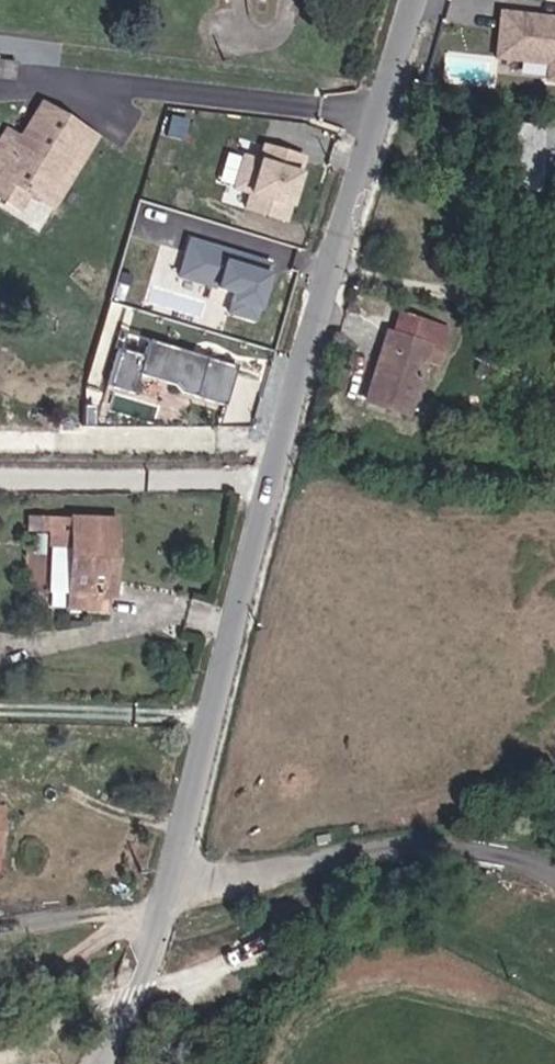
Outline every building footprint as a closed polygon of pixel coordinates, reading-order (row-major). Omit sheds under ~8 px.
[(501,13),(497,62),(548,66),(546,87),(554,87),(554,18),(501,13)] [(19,66),(0,65),(0,81),(18,83),(19,66)] [(84,137),(41,110),(0,175),(0,203),(17,214),(32,193),(44,200),(84,137)] [(19,144),(4,135),(0,142),(0,175),(19,144)] [(547,135),(545,183),(554,183),(554,136),(547,135)] [(54,206),(93,143),(84,137),(44,200),(54,206)] [(245,211),(289,223),(292,213),(300,215),(311,175),(308,174),(312,158),(265,145),(260,162),(242,156),(233,187),(250,192),(245,211)] [(258,258),(190,239),(179,280),(183,283),(179,298),(209,306),(214,289),(235,295),(229,315),(258,323),(261,313),(269,315),(280,276),(255,269),(258,258)] [(366,407),(409,421),(430,351),(443,355),(449,330),(400,318),(394,341),(387,338),(366,407)] [(228,407),(239,370),(127,337),(113,387),(137,395),(143,377),(177,387),(187,395),(228,407)] [(524,373),(484,359),(479,372),(520,387),(524,373)] [(54,548),(70,549),(72,519),(55,518),(54,548)] [(119,520),(72,519),(70,549),(70,560),(68,595),(107,597),(109,561),(118,560),(119,520)] [(68,595),(70,560),(52,559),(50,595),(68,595)] [(107,597),(68,595),(68,607),(106,610),(107,597)]
